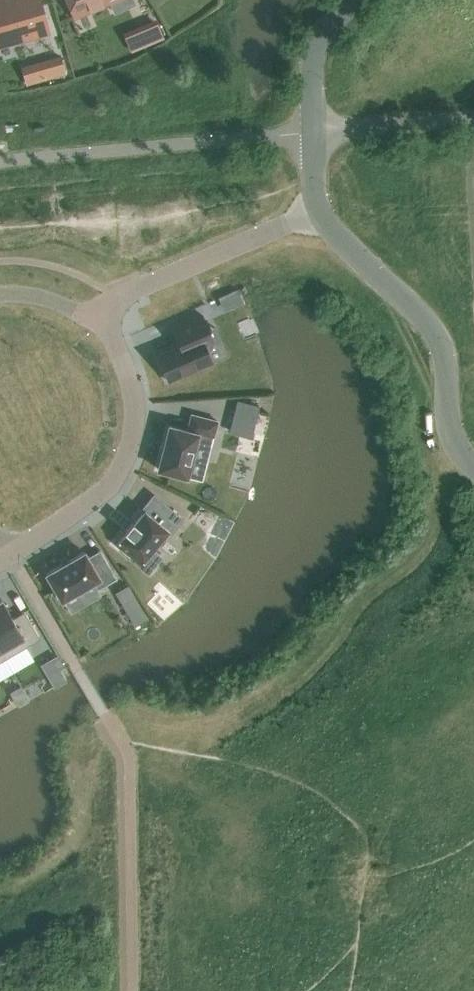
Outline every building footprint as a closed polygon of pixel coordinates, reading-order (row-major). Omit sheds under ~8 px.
[(40,0),(0,0),(0,46),(49,32),(40,0)] [(75,16),(109,2),(114,13),(135,4),(133,0),(68,0),(75,16)] [(163,38),(155,18),(140,25),(148,45),(163,38)] [(179,343),(156,353),(168,380),(212,361),(201,335),(210,331),(202,315),(172,328),(179,343)] [(169,425),(158,469),(187,476),(196,442),(211,446),(217,421),(191,414),(187,430),(169,425)] [(127,532),(116,544),(131,556),(130,557),(148,572),(161,557),(151,549),(167,530),(170,533),(182,519),(154,496),(142,510),(143,512),(134,523),(132,522),(125,531),(127,532)] [(84,552),(46,574),(61,600),(93,581),(97,589),(116,578),(100,550),(87,557),(84,552)] [(128,585),(115,593),(122,604),(135,596),(128,585)] [(5,658),(40,638),(24,611),(12,618),(2,599),(0,600),(0,649),(5,658)] [(56,655),(40,664),(46,674),(62,665),(56,655)]
